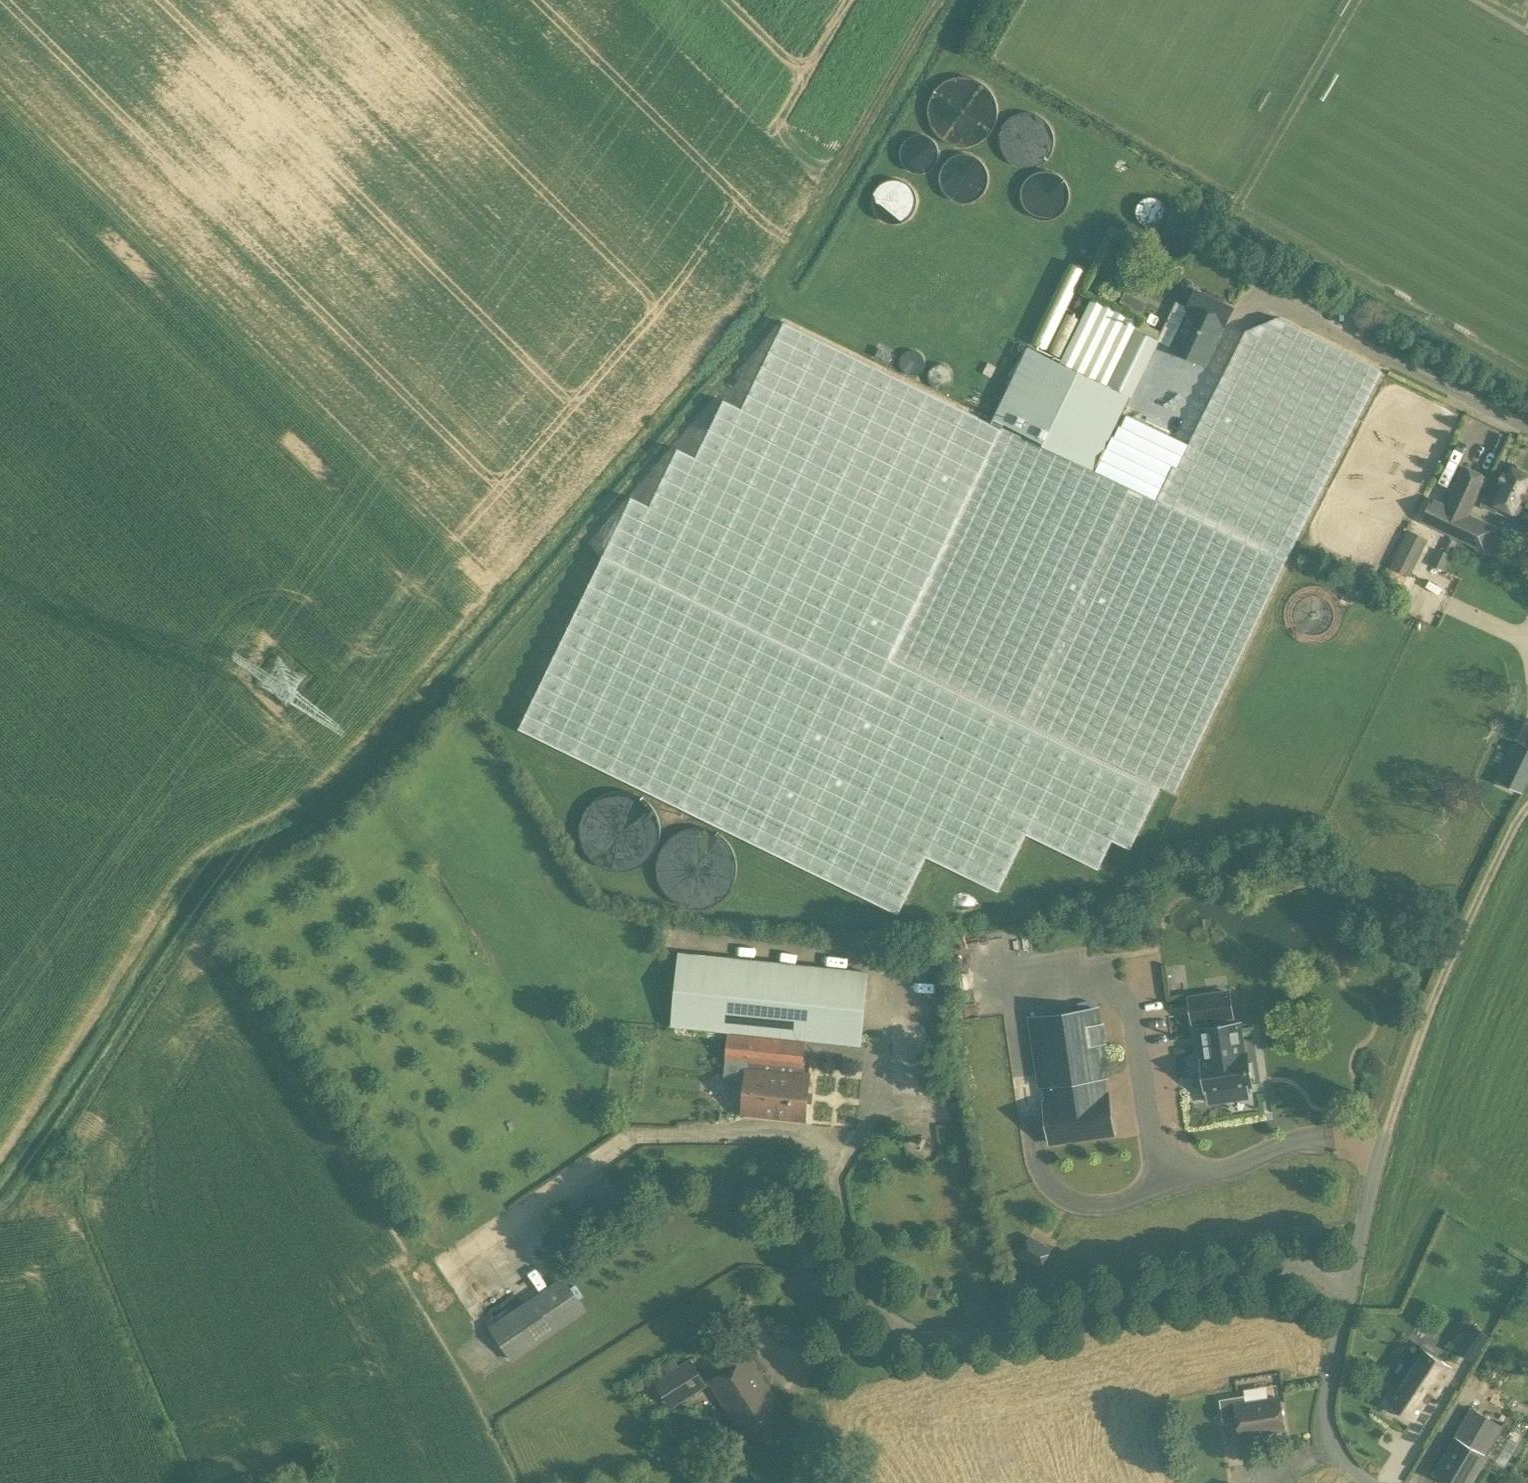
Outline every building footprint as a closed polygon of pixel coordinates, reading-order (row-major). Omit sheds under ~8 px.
[(1016,114),(1011,116),(1007,120),(1004,123),(1001,128),(1000,132),(999,137),(999,142),(1000,147),(1001,152),(1004,156),(1007,160),(1011,163),(1016,166),(1020,167),(1025,168),(1030,168),(1035,166),(1040,164),(1044,162),(1048,158),(1051,154),(1053,150),(1054,145),(1055,140),(1054,135),(1053,130),(1051,125),(1048,121),(1044,118),(1040,115),(1035,113),(1030,112),(1025,112),(1020,112),(1016,114)] [(904,140),(902,143),(901,146),(900,149),(899,153),(899,157),(900,160),(902,163),(904,166),(906,169),(909,171),(912,172),(916,173),(919,174),(923,173),(927,172),(930,171),(933,168),(935,166),(937,163),(938,159),(939,156),(939,152),(939,149),(938,145),(936,142),(933,139),(931,137),(928,135),(924,134),(921,133),(917,134),(914,134),(910,136),(907,137),(904,140)] [(964,203),(969,203),(973,201),(977,199),(980,197),(983,193),(985,190),(987,186),(988,181),(988,177),(987,173),(986,168),(984,165),(981,161),(977,158),(974,156),(969,155),(965,154),(961,154),(956,155),(952,157),(949,159),(945,162),(943,166),(941,170),(940,174),(939,178),(940,183),(941,187),(942,191),(945,194),(948,198),(952,200),(956,202),(960,203),(964,203)] [(1044,219),(1049,219),(1053,218),(1057,216),(1061,214),(1064,211),(1067,207),(1068,203),(1070,199),(1070,195),(1070,190),(1068,186),(1066,182),(1064,178),(1061,175),(1057,173),(1053,171),(1048,170),(1044,170),(1040,171),(1035,172),(1031,174),(1028,177),(1025,180),(1023,184),(1021,188),(1021,193),(1021,197),(1021,201),(1023,206),(1025,209),(1028,213),(1032,215),(1036,218),(1040,219),(1044,219)] [(878,217),(913,216),(912,181),(876,182),(878,217)] [(1047,347),(1084,267),(1069,260),(1032,340),(1047,347)] [(1225,325),(1233,308),(1196,290),(1187,308),(1190,309),(1172,347),(1205,363),(1223,324),(1225,325)] [(1060,362),(1028,346),(991,423),(784,323),(742,409),(724,400),(696,458),(678,449),(650,506),(632,497),(519,728),(898,913),(926,856),(998,891),(1026,833),(1098,868),(1112,839),(1130,848),(1160,786),(1175,794),(1285,561),(1290,554),(1383,372),(1274,317),(1250,318),(1188,443),(1123,412),(1159,339),(1136,328),(1141,320),(1093,296),(1060,362)] [(1076,309),(1084,314),(1090,303),(1081,298),(1076,309)] [(1526,508),(1527,509),(1527,475),(1507,465),(1498,484),(1492,481),(1484,499),(1522,517),(1526,508)] [(1431,498),(1420,521),(1475,548),(1475,549),(1486,554),(1497,530),(1466,515),(1484,477),(1467,468),(1448,506),(1431,498)] [(1411,572),(1417,561),(1428,539),(1410,530),(1398,552),(1400,552),(1394,563),(1411,572)] [(1432,565),(1443,570),(1449,557),(1450,555),(1443,551),(1439,550),(1438,552),(1432,565)] [(1527,783),(1527,747),(1515,740),(1497,779),(1524,793),(1527,783)] [(584,865),(651,864),(650,794),(583,795),(584,865)] [(713,825),(654,847),(677,909),(737,887),(713,825)] [(672,1024),(860,1043),(867,971),(679,952),(672,1024)] [(1084,1050),(1067,999),(1001,1016),(1030,1113),(1092,1097),(1079,1051),(1084,1050)] [(1178,1034),(1216,1022),(1209,1006),(1171,1019),(1178,1034)] [(1223,1024),(1189,1035),(1184,1036),(1213,1124),(1227,1120),(1224,1113),(1249,1105),(1223,1024)] [(806,1067),(804,1067),(806,1041),(728,1033),(724,1079),(745,1081),(742,1112),(806,1119),(810,1074),(806,1073),(806,1067)] [(1030,1234),(1018,1254),(1040,1268),(1052,1247),(1030,1234)] [(513,1361),(588,1310),(567,1274),(489,1326),(513,1361)] [(928,1285),(925,1296),(937,1299),(940,1289),(928,1285)] [(1392,1401),(1418,1417),(1430,1399),(1432,1400),(1436,1393),(1439,1395),(1457,1367),(1429,1350),(1420,1365),(1416,1363),(1392,1401)] [(744,1434),(783,1409),(749,1356),(710,1381),(744,1434)] [(654,1380),(671,1408),(684,1400),(708,1384),(691,1357),(679,1365),(674,1357),(663,1365),(667,1372),(654,1380)] [(1280,1398),(1247,1403),(1245,1395),(1220,1399),(1224,1424),(1238,1421),(1240,1435),(1284,1428),(1280,1398)] [(1453,1482),(1470,1482),(1503,1426),(1472,1408),(1435,1472),(1453,1482)]
